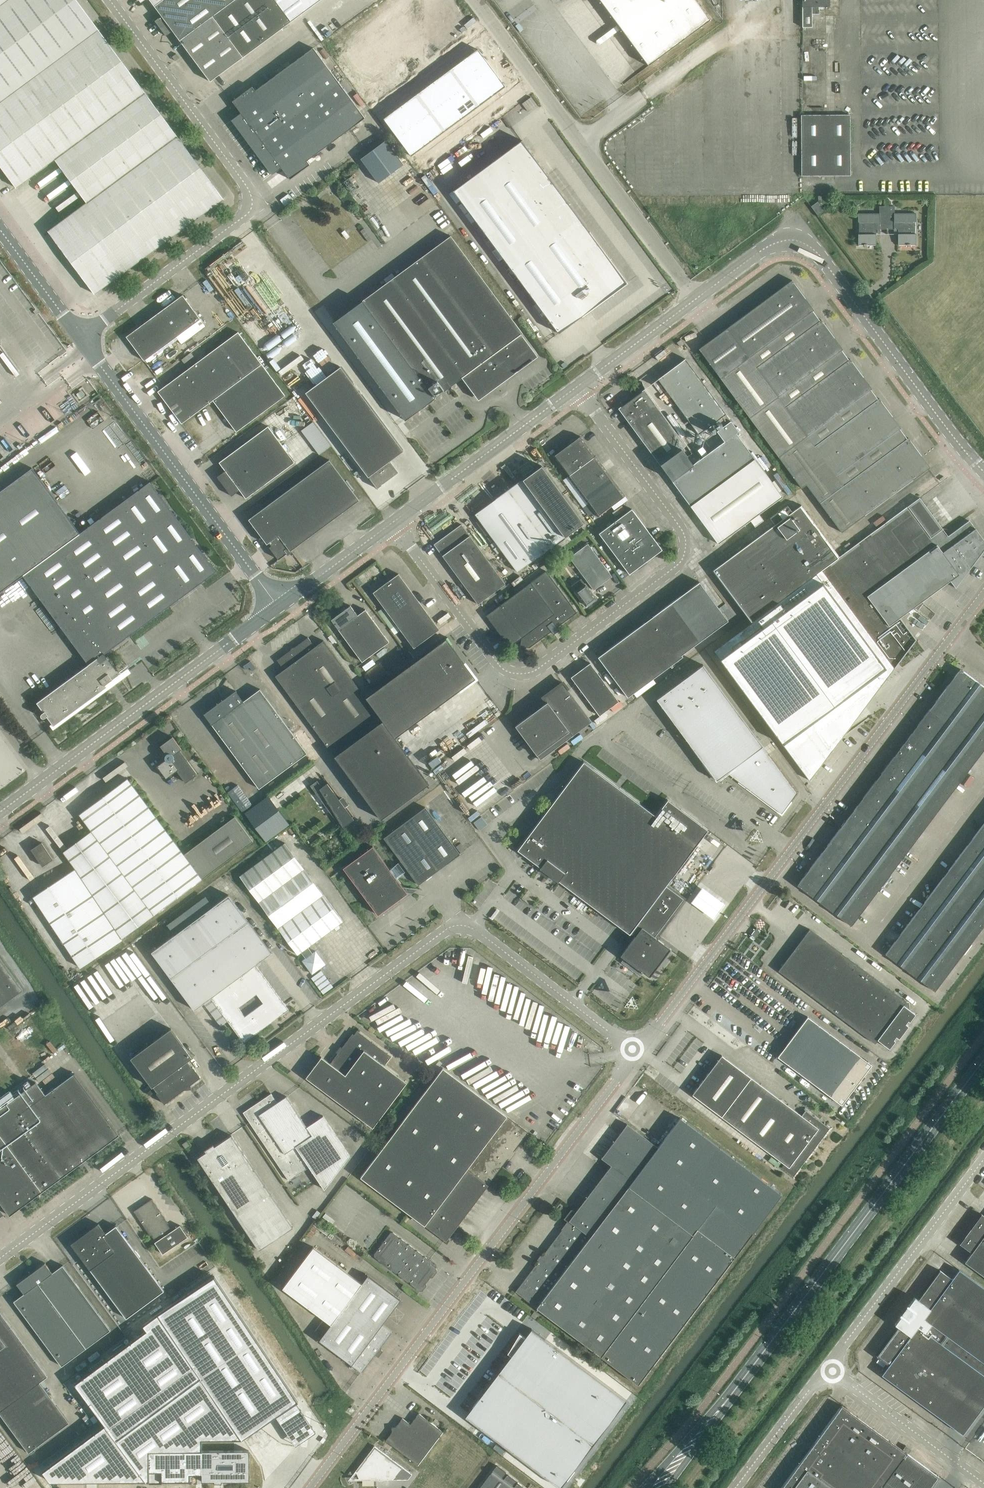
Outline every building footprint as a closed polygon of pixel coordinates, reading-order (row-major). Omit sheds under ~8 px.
[(93,21),(77,0),(0,0),(0,90),(93,21)] [(155,6),(162,15),(155,20),(166,35),(173,30),(185,47),(211,81),(292,21),(320,0),(151,0),(155,6)] [(649,65),(711,20),(697,0),(601,0),(649,65)] [(830,6),(830,0),(802,0),(803,7),(803,27),(812,27),(812,14),(820,14),(820,9),(819,9),(819,6),(830,6)] [(0,90),(0,165),(17,187),(55,159),(87,202),(49,231),(95,293),(224,198),(93,21),(0,90)] [(307,160),(365,118),(313,47),(256,90),(253,86),(233,101),(241,113),(232,120),(272,174),(282,167),(290,179),(310,164),(307,160)] [(506,87),(481,54),(390,121),(415,154),(506,87)] [(851,175),(850,114),(801,115),(802,175),(851,175)] [(385,140),(361,157),(379,182),(403,164),(385,140)] [(522,140),(453,191),(559,333),(628,282),(522,140)] [(811,206),(818,215),(825,210),(818,201),(811,206)] [(887,234),(887,206),(880,206),(880,213),(858,213),(858,222),(859,222),(859,234),(858,234),(858,245),(864,245),(868,245),(877,245),(876,229),(887,229),(887,234)] [(895,206),(887,206),(887,234),(888,234),(888,229),(898,229),(898,245),(907,245),(911,245),(911,244),(916,244),(916,233),(915,233),(915,221),(916,221),(916,213),(895,213),(895,206)] [(363,300),(333,322),(405,419),(435,398),(464,376),(468,382),(467,383),(473,392),(475,391),(479,397),(500,382),(506,378),(506,377),(535,356),(520,335),(523,333),(517,325),(451,235),(363,300)] [(699,349),(723,382),(816,315),(813,310),(814,309),(792,280),(699,349)] [(200,326),(204,323),(183,294),(127,336),(144,360),(177,336),(182,344),(202,329),(200,326)] [(224,320),(227,324),(235,318),(232,314),(224,320)] [(723,382),(753,422),(845,354),(842,350),(843,349),(821,319),(820,320),(816,315),(723,382)] [(158,391),(182,423),(213,400),(237,431),(286,395),(238,331),(158,391)] [(753,422),(781,460),(874,394),(871,389),(872,388),(850,358),(849,359),(845,354),(753,422)] [(664,387),(700,432),(726,412),(701,379),(686,358),(658,379),(664,387)] [(306,392),(378,488),(377,486),(396,472),(389,462),(403,451),(341,367),(306,392)] [(644,389),(619,408),(691,506),(719,543),(750,520),(755,526),(764,520),(759,513),(783,496),(755,458),(737,433),(739,431),(732,421),(718,431),(725,441),(694,464),(682,448),(686,445),(650,397),(644,389)] [(807,484),(816,496),(903,433),(900,428),(901,427),(879,398),(878,399),(874,394),(781,460),(801,487),(807,484)] [(218,476),(225,486),(282,444),(268,426),(219,462),(226,470),(218,476)] [(903,433),(816,496),(842,531),(930,467),(908,437),(907,438),(903,433)] [(554,456),(568,476),(597,516),(626,495),(613,479),(581,436),(554,456)] [(282,444),(225,486),(232,496),(240,490),(246,498),(295,462),(282,444)] [(330,460),(267,506),(280,523),(297,546),(359,500),(330,460)] [(542,465),(476,514),(491,534),(487,537),(491,542),(494,539),(518,571),(584,523),(542,465)] [(40,717),(42,718),(43,718),(45,717),(47,716),(54,725),(107,686),(103,681),(110,677),(111,678),(119,672),(108,656),(107,656),(105,653),(216,571),(150,482),(80,534),(33,468),(0,491),(0,592),(24,576),(89,663),(37,702),(44,711),(42,713),(41,714),(40,715),(40,717)] [(712,571),(725,587),(750,622),(715,648),(795,757),(801,764),(842,734),(837,726),(867,704),(916,639),(900,617),(950,580),(955,587),(983,550),(983,540),(970,520),(948,536),(920,497),(840,556),(839,556),(808,513),(802,504),(793,511),(788,505),(779,512),(778,512),(770,518),(775,524),(712,571)] [(267,506),(249,519),(262,536),(280,523),(267,506)] [(599,533),(624,566),(630,574),(662,549),(632,509),(599,533)] [(280,523),(262,536),(267,544),(270,542),(272,545),(270,547),(278,559),(297,546),(280,523)] [(434,544),(478,604),(486,598),(505,583),(486,557),(462,524),(434,544)] [(570,557),(588,582),(594,590),(612,576),(588,543),(570,557)] [(486,615),(510,646),(522,637),(521,646),(530,647),(552,630),(551,629),(555,626),(557,627),(577,612),(546,571),(486,615)] [(372,590),(414,648),(439,629),(399,573),(390,579),(389,577),(372,590)] [(576,591),(586,605),(596,598),(582,579),(572,586),(576,591)] [(680,596),(676,599),(705,637),(709,634),(728,620),(705,590),(700,582),(680,596)] [(653,616),(681,655),(705,637),(676,599),(653,616)] [(331,619),(337,627),(362,662),(390,642),(366,609),(358,615),(351,605),(331,619)] [(618,642),(623,650),(648,682),(683,657),(681,655),(653,616),(618,642)] [(284,669),(276,675),(281,684),(335,756),(381,819),(429,783),(395,737),(383,720),(366,698),(330,648),(324,640),(315,646),(308,637),(277,660),(284,669)] [(447,638),(366,698),(383,720),(395,737),(476,678),(447,638)] [(648,682),(623,650),(618,642),(598,657),(628,697),(648,682)] [(380,662),(364,674),(373,687),(390,674),(380,662)] [(571,677),(600,715),(619,701),(590,663),(571,677)] [(703,664),(657,699),(681,731),(678,734),(690,745),(717,780),(728,772),(782,813),(798,792),(703,664)] [(933,704),(983,743),(983,686),(960,668),(933,704)] [(548,702),(543,705),(568,739),(593,721),(563,683),(544,697),(548,702)] [(204,714),(259,788),(308,753),(266,697),(260,689),(243,701),(236,690),(204,714)] [(906,740),(960,781),(983,749),(983,743),(933,704),(906,740)] [(568,739),(543,705),(516,726),(541,759),(568,739)] [(167,754),(166,754),(166,759),(158,765),(167,778),(177,770),(186,782),(197,773),(180,750),(182,749),(173,736),(161,745),(167,754)] [(906,740),(879,776),(933,817),(960,781),(906,740)] [(518,850),(630,933),(666,885),(708,829),(668,799),(656,815),(584,761),(518,850)] [(879,776),(852,812),(906,853),(933,817),(879,776)] [(76,868),(33,896),(80,967),(123,939),(122,938),(253,841),(235,816),(184,854),(127,778),(80,813),(92,830),(64,851),(76,868)] [(349,803),(346,800),(347,800),(346,800),(342,803),(328,783),(322,787),(318,780),(311,785),(340,826),(354,816),(347,806),(349,804),(349,803)] [(237,786),(228,793),(242,812),(252,805),(237,786)] [(268,794),(244,812),(266,841),(290,824),(268,794)] [(426,807),(384,837),(401,861),(390,869),(373,846),(343,867),(378,914),(408,892),(408,887),(403,886),(397,878),(408,870),(419,884),(460,854),(426,807)] [(852,812),(824,848),(879,889),(906,853),(852,812)] [(958,857),(983,877),(983,827),(982,825),(958,857)] [(460,841),(455,845),(461,853),(466,849),(460,841)] [(32,849),(43,865),(53,859),(42,842),(32,849)] [(285,842),(240,876),(298,954),(301,952),(306,958),(303,960),(312,973),(326,964),(316,951),(313,953),(308,946),(343,921),(285,842)] [(879,889),(824,848),(797,884),(852,925),(879,889)] [(934,889),(983,927),(983,926),(983,877),(958,857),(934,889)] [(684,898),(666,885),(630,933),(635,937),(621,955),(650,977),(671,949),(655,936),(684,898)] [(934,889),(910,921),(959,959),(983,927),(934,889)] [(272,952),(266,944),(248,920),(229,894),(214,905),(152,951),(171,977),(189,1001),(195,1009),(211,997),(244,1042),(289,1009),(256,964),(272,952)] [(959,959),(910,921),(886,953),(935,991),(959,959)] [(779,970),(875,1043),(878,1039),(889,1048),(895,1040),(894,1039),(896,1036),(899,1038),(908,1025),(906,1024),(908,1020),(910,1021),(915,1014),(904,1005),(906,1001),(810,929),(779,970)] [(23,989),(0,958),(0,1007),(23,989)] [(778,1056),(786,1062),(842,1104),(861,1079),(863,1080),(866,1077),(864,1075),(872,1064),(808,1016),(778,1056)] [(157,1093),(165,1103),(184,1089),(191,1088),(191,1084),(201,1077),(193,1066),(192,1067),(188,1061),(193,1057),(171,1028),(131,1057),(152,1087),(153,1086),(158,1092),(157,1093)] [(385,1065),(391,1056),(357,1030),(354,1034),(353,1033),(330,1063),(322,1056),(306,1077),(373,1127),(407,1082),(385,1065)] [(692,1094),(785,1163),(782,1167),(794,1176),(829,1128),(812,1115),(806,1111),(803,1115),(722,1055),(692,1094)] [(361,1176),(446,1241),(509,1158),(507,1157),(513,1150),(514,1151),(529,1131),(443,1067),(361,1176)] [(10,1215),(12,1214),(19,1208),(52,1184),(83,1161),(86,1159),(120,1134),(75,1073),(46,1094),(36,1081),(0,1108),(0,1202),(10,1215)] [(243,1112),(249,1120),(289,1180),(310,1166),(325,1188),(350,1155),(323,1115),(307,1126),(287,1096),(277,1102),(271,1093),(243,1112)] [(516,1291),(638,1383),(782,1194),(680,1117),(658,1147),(627,1123),(601,1157),(611,1165),(576,1211),(573,1209),(566,1218),(570,1221),(563,1230),(562,1229),(516,1291)] [(206,1152),(198,1157),(237,1216),(259,1249),(293,1226),(271,1194),(232,1135),(215,1146),(214,1144),(213,1143),(204,1149),(205,1150),(206,1152)] [(156,1241),(155,1242),(163,1253),(188,1236),(180,1225),(172,1230),(168,1224),(169,1223),(152,1198),(134,1211),(151,1235),(152,1234),(156,1241)] [(962,1245),(972,1252),(965,1261),(983,1275),(983,1215),(962,1245)] [(71,1243),(126,1318),(164,1290),(116,1225),(106,1233),(99,1223),(71,1243)] [(374,1254),(375,1256),(396,1272),(399,1272),(399,1275),(408,1282),(411,1281),(411,1284),(420,1291),(423,1290),(427,1285),(427,1282),(431,1277),(433,1277),(437,1271),(437,1269),(430,1264),(431,1263),(431,1260),(426,1256),(423,1257),(423,1254),(418,1250),(415,1251),(415,1248),(410,1244),(407,1245),(407,1242),(402,1238),(399,1238),(399,1236),(393,1232),(391,1232),(382,1244),(374,1254)] [(362,1283),(314,1247),(281,1291),(335,1331),(324,1344),(362,1372),(393,1330),(383,1323),(401,1299),(368,1275),(362,1283)] [(14,1301),(62,1366),(111,1330),(63,1264),(53,1272),(46,1263),(46,1262),(17,1283),(17,1284),(18,1284),(24,1293),(14,1301)] [(907,1312),(983,1369),(983,1287),(959,1269),(952,1279),(942,1271),(921,1301),(915,1297),(909,1305),(910,1308),(907,1312)] [(105,1424),(43,1471),(50,1481),(150,1481),(150,1482),(190,1481),(190,1474),(202,1474),(202,1481),(215,1481),(215,1483),(222,1483),(222,1481),(250,1481),(250,1450),(203,1450),(203,1439),(242,1439),(276,1416),(299,1401),(215,1276),(68,1374),(105,1424)] [(29,1452),(70,1422),(40,1382),(48,1376),(0,1311),(0,1413),(29,1452)] [(879,1357),(889,1365),(882,1374),(963,1434),(983,1405),(983,1369),(907,1312),(905,1316),(902,1313),(895,1324),(901,1328),(879,1357)] [(530,1333),(465,1419),(556,1487),(560,1487),(624,1404),(530,1333)] [(933,1484),(939,1476),(842,1405),(781,1487),(930,1487),(933,1484)] [(392,1431),(386,1440),(418,1465),(444,1431),(419,1413),(411,1424),(403,1418),(396,1426),(392,1427),(392,1431)] [(364,1459),(365,1459),(390,1478),(408,1478),(412,1474),(375,1445),(364,1459)] [(390,1478),(365,1459),(358,1469),(359,1471),(358,1471),(361,1477),(362,1477),(363,1479),(390,1478)] [(517,1483),(515,1486),(513,1485),(516,1481),(508,1474),(504,1478),(503,1477),(506,1472),(497,1465),(479,1487),(524,1487),(517,1483)]
